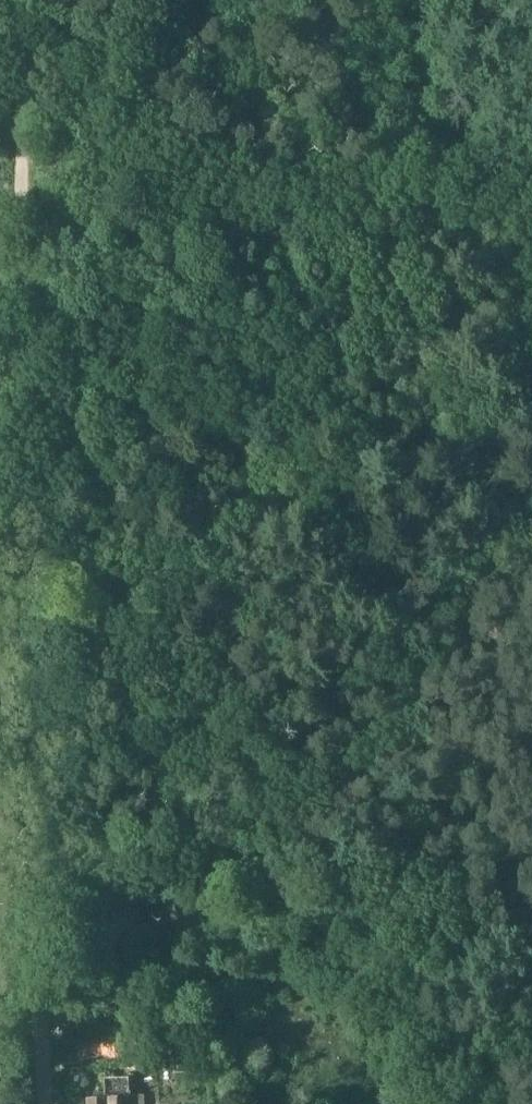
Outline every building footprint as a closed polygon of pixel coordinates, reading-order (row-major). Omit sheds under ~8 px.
[(91,1103),(146,1103),(146,1094),(131,1094),(130,1080),(107,1081),(108,1097),(107,1097),(107,1098),(90,1099),(91,1103)]
